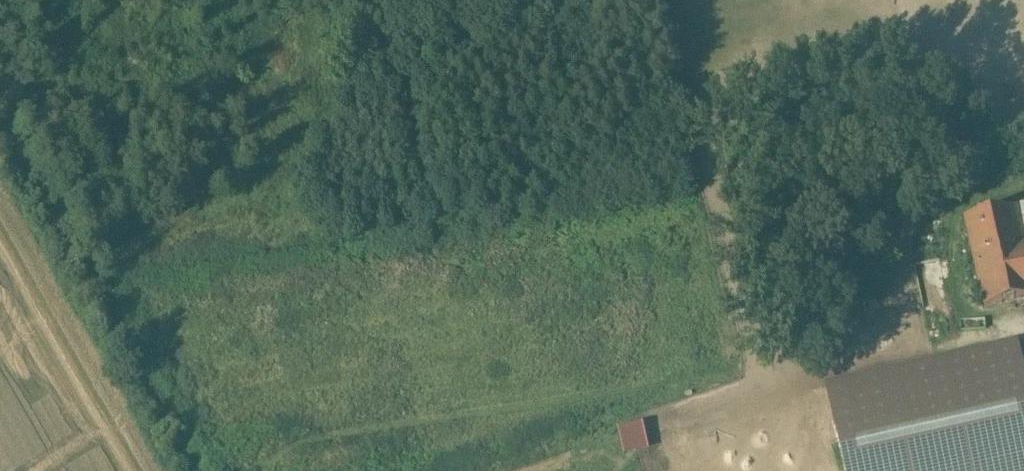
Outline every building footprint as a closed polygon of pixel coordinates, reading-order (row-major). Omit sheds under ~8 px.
[(1020,251),(1011,209),(964,219),(984,310),(1023,302),(1023,251),(1020,251)] [(1012,359),(834,398),(850,470),(1023,470),(1023,415),(1012,359)] [(643,428),(620,433),(624,451),(634,449),(648,446),(643,428)]
